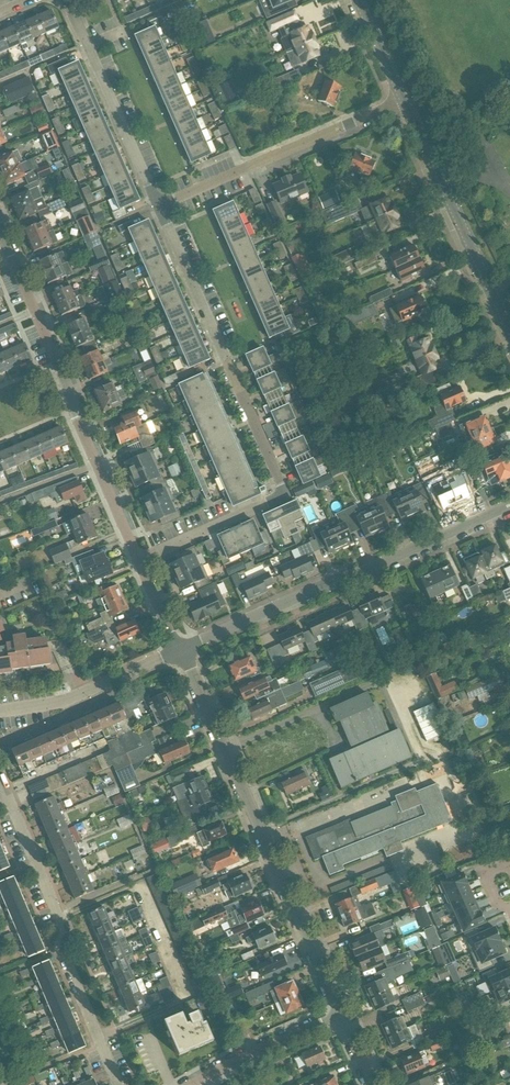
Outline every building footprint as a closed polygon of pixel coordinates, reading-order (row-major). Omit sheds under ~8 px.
[(161,2),(163,8),(176,3),(175,0),(166,0),(161,2)] [(273,18),(287,12),(284,5),(295,0),(266,0),(273,18)] [(161,2),(148,8),(151,13),(163,8),(161,2)] [(148,8),(136,13),(138,19),(151,13),(148,8)] [(287,52),(314,40),(311,32),(308,33),(306,28),(307,27),(308,28),(308,27),(307,26),(307,27),(301,29),(297,20),(299,20),(295,11),(266,22),(270,31),(280,27),(283,36),(281,37),(280,40),(285,51),(287,52)] [(51,12),(37,17),(45,34),(58,28),(51,12)] [(138,19),(136,13),(124,18),(126,24),(138,19)] [(37,17),(25,23),(32,40),(45,34),(37,17)] [(140,49),(142,48),(160,40),(155,28),(164,24),(161,17),(147,24),(149,30),(135,37),(140,49)] [(194,26),(197,33),(197,34),(210,28),(207,20),(194,26)] [(32,40),(25,23),(12,28),(20,45),(32,40)] [(12,28),(0,34),(7,50),(20,45),(12,28)] [(180,45),(186,42),(183,35),(176,37),(180,45)] [(160,40),(142,48),(147,60),(165,52),(160,40)] [(315,42),(314,40),(287,52),(285,53),(291,67),(319,56),(320,56),(319,54),(319,55),(318,56),(316,51),(318,49),(317,47),(318,46),(317,43),(315,42)] [(186,42),(180,45),(183,52),(189,49),(186,42)] [(65,45),(52,51),(54,57),(68,51),(65,45)] [(54,57),(52,51),(39,56),(42,62),(54,57)] [(170,63),(165,52),(147,60),(152,71),(170,63)] [(39,56),(27,62),(30,67),(42,62),(39,56)] [(190,68),(196,65),(193,57),(187,60),(190,68)] [(63,84),(82,76),(83,75),(78,63),(63,69),(59,61),(47,67),(50,73),(51,73),(52,75),(55,73),(60,86),(63,84)] [(30,67),(27,62),(15,67),(17,73),(30,67)] [(175,74),(170,63),(152,71),(157,82),(175,74)] [(200,72),(196,65),(190,68),(194,75),(200,72)] [(15,67),(2,72),(5,78),(17,73),(15,67)] [(298,70),(274,80),(277,87),(301,77),(298,70)] [(180,86),(175,74),(157,82),(162,94),(180,86)] [(82,76),(63,84),(68,96),(87,87),(82,76)] [(32,106),(39,103),(28,78),(3,89),(10,104),(28,97),(32,106)] [(201,90),(207,87),(203,80),(197,83),(201,90)] [(317,101),(333,107),(335,102),(337,103),(341,92),(340,91),(341,87),(325,81),(317,101)] [(185,97),(180,86),(162,94),(167,105),(185,97)] [(92,99),(87,87),(68,96),(73,107),(92,99)] [(207,87),(201,90),(204,97),(210,95),(207,87)] [(45,105),(51,103),(48,95),(42,98),(45,105)] [(185,97),(167,105),(172,116),(190,108),(185,97)] [(92,99),(73,107),(78,118),(97,110),(92,99)] [(51,103),(45,105),(48,113),(54,110),(51,103)] [(218,110),(214,103),(208,105),(211,113),(218,110)] [(10,108),(12,114),(22,110),(19,104),(10,108)] [(12,114),(10,108),(3,111),(5,117),(12,114)] [(190,108),(172,116),(177,128),(195,120),(190,108)] [(102,121),(97,110),(78,118),(83,130),(102,121)] [(218,110),(211,113),(215,120),(221,117),(218,110)] [(55,128),(61,126),(58,118),(52,121),(55,128)] [(201,131),(195,120),(177,128),(182,139),(201,131)] [(107,133),(102,121),(83,130),(88,141),(107,133)] [(46,122),(37,126),(40,134),(49,130),(46,122)] [(228,133),(225,125),(219,128),(222,135),(228,133)] [(64,133),(61,126),(55,128),(58,136),(64,133)] [(59,147),(52,130),(40,135),(47,152),(48,152),(49,152),(59,147)] [(201,131),(182,139),(187,151),(206,142),(201,131)] [(107,133),(88,141),(93,152),(112,144),(107,133)] [(223,139),(229,151),(236,148),(230,136),(223,139)] [(65,151),(71,149),(68,141),(61,144),(65,151)] [(206,142),(187,151),(186,151),(191,164),(211,155),(206,142)] [(112,144),(93,152),(98,164),(117,156),(112,144)] [(74,156),(71,149),(65,151),(68,159),(74,156)] [(23,163),(18,151),(12,153),(0,159),(0,173),(23,163)] [(359,156),(355,154),(349,169),(346,178),(365,185),(368,177),(369,177),(375,163),(370,161),(371,159),(360,155),(359,156)] [(122,167),(117,156),(98,164),(103,175),(122,167)] [(35,170),(39,169),(34,158),(23,163),(0,173),(5,184),(35,170)] [(82,171),(79,164),(72,167),(75,174),(81,172),(82,171)] [(39,169),(35,170),(39,180),(52,174),(48,165),(39,169)] [(127,178),(122,167),(103,175),(108,186),(127,178)] [(82,171),(81,172),(75,174),(78,182),(85,179),(82,171)] [(299,174),(290,178),(289,177),(282,180),(282,182),(273,186),(281,204),(307,193),(299,174)] [(132,190),(127,178),(108,186),(113,198),(132,190)] [(42,197),(38,188),(35,182),(22,188),(25,193),(10,199),(14,209),(42,197)] [(84,197),(91,195),(88,187),(81,190),(84,197)] [(113,198),(119,210),(112,212),(116,221),(128,215),(125,207),(139,201),(133,189),(132,190),(113,198)] [(254,204),(260,201),(254,189),(248,192),(254,204)] [(319,198),(324,209),(340,203),(335,191),(319,198)] [(94,202),(91,195),(84,197),(88,205),(94,202)] [(42,197),(14,209),(19,219),(36,211),(36,213),(40,211),(42,217),(59,209),(56,201),(46,206),(42,197)] [(363,210),(357,197),(321,212),(327,226),(363,210)] [(377,220),(395,212),(391,202),(390,203),(388,197),(370,205),(377,220)] [(80,219),(89,215),(82,199),(69,205),(72,214),(77,212),(80,219)] [(275,202),(267,206),(276,223),(284,220),(275,202)] [(220,223),(239,215),(233,203),(213,212),(219,224),(220,223)] [(259,214),(265,212),(262,204),(256,207),(259,214)] [(103,211),(93,215),(97,224),(107,220),(103,211)] [(377,220),(366,225),(372,238),(400,226),(398,221),(399,220),(395,212),(377,220)] [(89,215),(80,219),(80,220),(77,221),(82,230),(81,231),(83,237),(96,231),(89,215)] [(244,226),(239,215),(220,223),(225,235),(244,226)] [(266,230),(272,227),(269,219),(263,222),(266,230)] [(29,241),(53,231),(48,220),(24,230),(29,241)] [(133,243),(152,235),(153,234),(148,222),(133,228),(131,222),(118,228),(121,234),(128,231),(133,243)] [(249,238),(244,226),(225,235),(230,246),(249,238)] [(276,234),(272,227),(266,230),(270,237),(276,234)] [(29,241),(34,253),(58,242),(54,231),(53,231),(29,241)] [(152,235),(133,243),(138,254),(157,246),(152,235)] [(254,249),(249,238),(230,246),(235,257),(254,249)] [(300,239),(287,245),(292,256),(305,250),(300,239)] [(277,252),(283,249),(280,242),(273,245),(277,252)] [(162,257),(157,246),(138,254),(143,265),(162,257)] [(395,270),(419,258),(413,246),(389,257),(395,270)] [(259,260),(254,249),(235,257),(240,269),(259,260)] [(283,249),(277,252),(280,260),(287,257),(283,249)] [(67,263),(62,252),(39,262),(41,266),(40,266),(43,273),(67,263)] [(300,254),(292,258),(301,278),(309,274),(300,254)] [(114,265),(120,262),(117,255),(110,257),(114,265)] [(357,271),(376,261),(373,255),(353,264),(357,271)] [(162,257),(143,265),(148,277),(167,269),(162,257)] [(103,267),(110,264),(107,258),(88,265),(91,271),(103,267)] [(425,272),(419,258),(395,270),(401,283),(425,272)] [(264,272),(259,260),(240,269),(245,280),(264,272)] [(123,269),(120,262),(114,265),(117,272),(123,269)] [(43,273),(46,280),(47,280),(48,284),(72,274),(67,263),(43,273)] [(110,264),(103,267),(98,270),(104,285),(117,280),(111,264),(110,264)] [(288,275),(294,272),(290,265),(284,268),(288,275)] [(172,280),(167,269),(148,277),(153,288),(172,280)] [(269,283),(264,272),(245,280),(250,291),(269,283)] [(294,272),(288,275),(291,282),(297,279),(294,272)] [(123,288),(130,285),(127,278),(120,280),(123,288)] [(117,280),(104,285),(104,286),(102,286),(109,302),(124,296),(117,280)] [(172,280),(153,288),(158,299),(177,291),(172,280)] [(269,283),(250,291),(255,303),(274,294),(269,283)] [(130,285),(123,288),(127,295),(133,292),(130,285)] [(81,295),(79,289),(72,292),(70,287),(52,294),(57,305),(81,295)] [(298,298),(304,295),(301,288),(295,290),(298,298)] [(372,304),(379,301),(392,295),(389,289),(370,298),(372,304)] [(182,303),(177,291),(158,299),(164,311),(182,303)] [(279,306),(274,294),(255,303),(261,314),(279,306)] [(57,305),(59,310),(59,311),(60,314),(61,315),(62,316),(84,307),(85,304),(81,295),(57,305)] [(308,302),(304,295),(298,298),(302,305),(308,302)] [(389,309),(396,325),(402,322),(403,323),(407,321),(407,322),(427,312),(420,295),(389,309)] [(133,311),(140,308),(136,301),(130,303),(133,311)] [(182,303),(164,311),(169,322),(187,314),(182,303)] [(350,327),(379,315),(374,304),(345,316),(350,327)] [(105,312),(102,305),(92,309),(94,316),(105,312)] [(279,306),(261,314),(266,325),(284,317),(279,306)] [(140,308),(133,311),(137,318),(143,315),(140,308)] [(13,317),(11,312),(0,317),(0,321),(0,322),(13,317)] [(136,329),(129,313),(118,318),(125,333),(136,329)] [(192,325),(187,314),(169,322),(174,333),(192,325)] [(284,318),(284,317),(266,325),(264,326),(269,338),(283,332),(286,338),(300,332),(297,324),(295,325),(290,315),(284,318)] [(315,318),(307,322),(310,328),(318,324),(315,318)] [(89,329),(84,319),(67,326),(68,330),(71,337),(89,329)] [(5,333),(18,328),(16,323),(3,328),(5,333)] [(143,334),(150,331),(146,324),(140,326),(143,334)] [(197,337),(192,325),(174,333),(179,345),(197,337)] [(71,337),(72,338),(71,339),(72,342),(74,343),(74,344),(75,344),(76,348),(94,340),(89,329),(71,337)] [(140,337),(137,329),(124,335),(128,342),(140,337)] [(153,338),(150,331),(143,334),(147,341),(153,338)] [(202,348),(197,337),(179,345),(184,356),(202,348)] [(428,339),(416,344),(413,339),(407,342),(409,347),(416,362),(434,353),(428,339)] [(20,366),(32,360),(25,344),(12,349),(20,366)] [(144,344),(138,347),(140,353),(146,350),(144,344)] [(153,357),(159,354),(156,347),(150,349),(153,357)] [(204,347),(202,348),(184,356),(179,358),(184,371),(209,360),(204,347)] [(20,366),(12,349),(0,355),(0,356),(7,371),(20,366)] [(254,373),(270,365),(280,361),(277,353),(267,358),(263,349),(246,356),(254,373)] [(85,369),(109,359),(107,354),(101,357),(98,351),(80,358),(85,369)] [(434,353),(416,362),(422,377),(419,378),(419,377),(411,381),(411,382),(394,389),(398,399),(434,382),(430,373),(441,368),(434,353)] [(163,361),(159,354),(153,357),(156,364),(163,361)] [(85,369),(90,380),(108,372),(106,367),(112,364),(109,359),(85,369)] [(141,364),(147,380),(157,376),(151,360),(141,364)] [(274,374),(270,365),(254,373),(261,388),(287,376),(284,369),(274,374)] [(207,373),(203,375),(179,385),(229,496),(252,486),(257,484),(207,373)] [(372,381),(374,388),(394,380),(391,373),(372,381)] [(168,385),(179,380),(176,374),(163,379),(165,384),(168,385)] [(158,376),(149,380),(154,391),(163,388),(158,376)] [(291,383),(287,376),(261,388),(268,404),(284,397),(280,388),(291,383)] [(124,384),(120,386),(114,389),(112,383),(94,391),(99,401),(123,391),(127,389),(124,384)] [(436,389),(439,395),(442,403),(435,407),(434,410),(437,417),(428,422),(431,430),(455,419),(451,409),(461,404),(461,403),(465,400),(459,386),(451,390),(449,384),(436,389)] [(125,396),(123,391),(99,401),(104,412),(121,405),(119,399),(125,396)] [(288,406),(284,397),(268,404),(275,420),(302,408),(298,401),(288,406)] [(310,416),(317,413),(314,406),(307,409),(310,416)] [(302,408),(275,420),(282,436),(299,429),(295,420),(305,415),(302,408)] [(117,436),(142,425),(135,410),(121,416),(124,422),(113,427),(117,436)] [(172,413),(164,416),(166,422),(174,419),(172,413)] [(484,416),(464,426),(460,428),(466,440),(492,428),(489,421),(487,422),(484,416)] [(316,423),(319,431),(326,428),(323,420),(316,423)] [(143,449),(149,446),(155,444),(147,423),(142,425),(117,436),(121,445),(138,438),(143,449)] [(436,429),(440,440),(456,433),(451,423),(436,429)] [(48,433),(55,449),(68,444),(61,427),(48,433)] [(168,429),(171,435),(177,432),(174,427),(168,429)] [(492,428),(466,440),(463,441),(469,454),(496,442),(494,437),(496,436),(492,428)] [(299,429),(282,436),(289,452),(316,440),(313,433),(303,437),(299,429)] [(48,433),(36,438),(43,455),(55,449),(48,433)] [(36,438),(23,444),(30,460),(43,455),(36,438)] [(319,447),(316,440),(289,452),(296,468),(313,460),(309,452),(319,447)] [(12,448),(11,449),(18,465),(30,460),(23,444),(12,448)] [(149,446),(143,449),(136,452),(139,458),(126,464),(131,476),(154,466),(158,464),(151,448),(150,448),(149,446)] [(5,471),(18,465),(11,449),(0,454),(0,460),(5,471)] [(392,450),(386,452),(389,459),(395,456),(392,450)] [(323,456),(313,460),(296,468),(304,484),(320,477),(316,468),(326,463),(323,456)] [(509,478),(509,467),(505,456),(485,465),(493,485),(509,478)] [(76,463),(63,468),(65,473),(79,468),(77,463),(76,463)] [(457,504),(471,498),(465,485),(472,482),(465,465),(460,468),(462,472),(460,475),(452,479),(452,477),(446,479),(457,504)] [(159,477),(154,466),(131,476),(136,488),(150,482),(152,488),(165,482),(162,476),(159,477)] [(65,473),(63,468),(51,473),(52,478),(65,473)] [(49,474),(37,478),(39,483),(51,478),(49,474)] [(326,485),(326,486),(333,483),(330,476),(330,475),(324,477),(322,478),(326,485)] [(86,499),(82,490),(85,489),(86,487),(85,484),(82,483),(80,484),(77,477),(31,494),(34,502),(50,496),(52,499),(55,498),(58,503),(64,501),(64,502),(75,497),(77,503),(86,499)] [(37,478),(25,483),(26,487),(39,483),(37,478)] [(437,497),(443,511),(457,504),(446,479),(433,485),(431,481),(423,484),(430,500),(437,497)] [(312,496),(318,494),(316,489),(312,481),(293,490),(297,498),(308,493),(310,492),(312,496)] [(165,482),(152,488),(155,494),(142,500),(147,512),(170,501),(170,502),(174,500),(166,482),(165,482)] [(26,487),(25,483),(12,488),(14,492),(26,487)] [(426,497),(420,484),(402,492),(404,497),(413,517),(425,511),(420,500),(426,497)] [(252,486),(229,496),(233,507),(250,499),(248,493),(254,490),(252,486)] [(259,488),(254,490),(248,493),(250,499),(261,494),(266,491),(265,487),(259,489),(259,488)] [(12,488),(0,492),(0,493),(1,497),(14,492),(12,488)] [(194,499),(201,496),(198,488),(191,491),(194,499)] [(389,493),(383,496),(390,513),(396,510),(401,522),(413,517),(404,497),(402,492),(391,497),(389,493)] [(390,513),(383,496),(365,504),(366,507),(367,509),(369,513),(377,533),(390,527),(384,516),(390,513)] [(170,501),(147,512),(152,523),(166,517),(168,523),(181,518),(178,511),(175,513),(170,502),(170,501)] [(296,502),(280,509),(292,536),(299,533),(295,522),(304,518),(296,502)] [(369,513),(367,509),(366,507),(359,511),(356,505),(346,510),(349,516),(354,529),(360,526),(366,538),(377,533),(369,513)] [(58,517),(54,508),(45,512),(49,522),(56,520),(55,518),(58,517)] [(292,536),(280,509),(264,516),(271,533),(280,529),(285,539),(288,538),(292,536)] [(354,529),(349,516),(346,510),(335,515),(340,525),(333,529),(342,549),(354,543),(348,532),(354,529)] [(74,533),(92,525),(88,514),(63,524),(67,534),(73,531),(74,533)] [(56,520),(49,523),(30,531),(33,537),(58,526),(56,520)] [(253,521),(241,526),(252,549),(263,544),(265,547),(271,544),(265,532),(259,534),(253,521)] [(330,524),(323,527),(319,529),(317,525),(310,528),(318,545),(324,543),(330,554),(342,549),(333,529),(330,524)] [(76,539),(70,541),(49,550),(55,564),(72,557),(69,550),(73,549),(72,548),(97,538),(92,525),(74,533),(76,539)] [(241,526),(230,531),(240,554),(252,549),(241,526)] [(240,554),(230,531),(218,537),(224,550),(218,553),(224,565),(230,563),(229,560),(240,554)] [(209,551),(216,548),(212,540),(206,543),(209,551)] [(296,579),(313,572),(307,558),(315,555),(310,544),(298,549),(302,558),(281,568),(286,579),(294,575),(296,579)] [(479,553),(490,579),(494,577),(491,571),(504,566),(495,546),(479,553)] [(199,567),(194,556),(197,555),(194,548),(182,554),(184,560),(171,566),(176,578),(199,567)] [(464,560),(467,566),(461,569),(465,577),(470,575),(473,580),(484,575),(486,580),(490,579),(479,553),(464,560)] [(103,568),(109,565),(107,560),(106,561),(104,554),(86,562),(83,554),(72,558),(65,561),(66,565),(73,562),(74,566),(80,564),(82,570),(84,574),(94,570),(95,569),(102,566),(103,568)] [(94,570),(84,574),(83,575),(88,585),(112,574),(109,568),(110,567),(109,565),(103,568),(102,566),(95,569),(94,570)] [(199,567),(176,578),(182,590),(195,584),(198,590),(211,583),(203,565),(199,567)] [(450,566),(435,573),(444,593),(459,586),(450,566)] [(237,589),(243,587),(249,600),(267,592),(265,588),(274,585),(269,573),(243,585),(239,575),(232,578),(237,589)] [(444,593),(435,573),(420,580),(429,599),(431,604),(437,602),(435,597),(444,593)] [(199,621),(212,615),(211,614),(221,610),(220,608),(226,605),(216,583),(198,591),(203,601),(189,607),(195,621),(199,619),(199,621)] [(473,600),(468,588),(467,585),(460,588),(468,605),(474,600),(473,600)] [(477,585),(468,588),(473,600),(482,596),(477,585)] [(118,586),(106,592),(104,588),(99,590),(105,605),(123,597),(118,586)] [(94,599),(90,591),(77,596),(81,604),(94,599)] [(365,620),(383,612),(394,607),(389,595),(379,600),(377,593),(367,597),(366,596),(356,601),(359,609),(360,608),(365,620)] [(123,597),(105,605),(108,612),(102,614),(104,619),(87,626),(90,633),(93,632),(113,623),(111,617),(128,610),(123,597)] [(59,611),(67,608),(63,599),(55,602),(59,611)] [(337,609),(327,614),(333,628),(352,620),(354,627),(359,625),(361,630),(368,627),(365,620),(360,608),(359,609),(350,613),(347,606),(337,610),(337,609)] [(429,616),(437,616),(432,606),(426,610),(429,616)] [(70,617),(67,611),(59,614),(62,621),(70,617)] [(310,630),(301,634),(304,641),(309,653),(315,650),(313,644),(317,642),(315,636),(333,628),(327,614),(317,618),(317,619),(308,624),(310,630)] [(93,632),(90,633),(90,634),(87,635),(90,641),(96,645),(107,640),(109,647),(140,633),(135,622),(116,630),(113,623),(93,632)] [(301,634),(298,627),(287,631),(288,633),(278,637),(281,643),(266,650),(271,662),(288,655),(286,649),(304,641),(301,634)] [(367,629),(352,635),(355,643),(356,643),(359,649),(369,644),(366,639),(371,637),(367,629)] [(4,674),(4,672),(50,665),(48,651),(46,652),(45,639),(25,642),(24,636),(13,638),(14,644),(7,645),(7,647),(0,648),(0,675),(4,674)] [(82,643),(80,637),(72,640),(74,645),(82,643)] [(329,668),(349,659),(343,645),(323,654),(326,660),(294,672),(295,673),(290,675),(293,684),(297,682),(329,668)] [(258,658),(264,656),(261,650),(255,652),(258,658)] [(243,660),(229,666),(235,679),(248,674),(250,678),(259,674),(257,668),(254,669),(249,658),(243,660)] [(316,697),(374,671),(368,658),(310,684),(316,697)] [(436,700),(459,690),(455,681),(442,687),(436,673),(426,677),(436,700)] [(498,675),(465,688),(469,700),(478,696),(480,702),(490,698),(488,692),(502,687),(498,675)] [(270,677),(261,680),(240,690),(244,699),(254,695),(256,700),(281,689),(276,679),(271,681),(270,677)] [(466,682),(468,686),(480,681),(479,677),(466,682)] [(151,689),(154,695),(145,699),(143,694),(135,698),(137,705),(146,701),(148,707),(150,707),(153,713),(171,706),(166,694),(164,695),(161,690),(157,692),(155,688),(151,689)] [(252,717),(253,719),(288,704),(281,689),(257,700),(260,705),(249,709),(250,711),(249,713),(251,717),(252,717)] [(400,731),(394,734),(390,735),(376,703),(372,705),(368,694),(331,710),(336,723),(340,722),(354,754),(346,757),(345,755),(330,761),(342,788),(412,757),(400,731)] [(106,740),(108,744),(111,751),(102,755),(108,768),(113,766),(111,761),(127,754),(143,747),(138,733),(137,734),(133,722),(137,720),(133,711),(139,708),(137,705),(135,698),(134,697),(119,704),(118,703),(95,713),(96,715),(103,732),(105,739),(106,740)] [(176,717),(171,706),(153,713),(156,720),(154,721),(157,726),(176,717)] [(433,706),(414,714),(427,744),(446,735),(433,706)] [(105,739),(103,732),(96,715),(95,715),(94,714),(88,716),(88,719),(84,721),(94,744),(105,739)] [(84,721),(82,719),(76,722),(76,724),(72,726),(83,750),(95,745),(94,744),(84,721)] [(463,723),(453,726),(460,748),(470,744),(463,723)] [(64,729),(61,730),(72,755),(83,750),(72,726),(71,724),(64,727),(64,729)] [(151,728),(138,733),(143,747),(152,743),(157,741),(151,728)] [(53,732),(53,734),(49,735),(60,760),(72,755),(61,730),(59,729),(53,732)] [(41,737),(41,739),(37,741),(48,765),(60,760),(49,735),(49,736),(47,734),(41,737)] [(28,744),(25,746),(36,770),(48,765),(37,741),(35,739),(28,742),(28,744)] [(184,741),(176,744),(176,743),(158,752),(163,764),(173,760),(189,753),(184,741)] [(143,747),(127,754),(132,765),(145,759),(157,754),(156,754),(152,743),(143,747)] [(25,746),(23,744),(11,749),(23,776),(36,770),(25,746)] [(111,761),(113,766),(116,772),(132,765),(127,754),(111,761)] [(108,768),(102,755),(96,757),(102,770),(108,768)] [(448,761),(453,773),(466,768),(461,756),(448,761)] [(102,770),(96,757),(91,759),(97,773),(102,770)] [(97,773),(91,759),(85,762),(91,775),(97,773)] [(91,775),(85,762),(80,764),(85,777),(91,775)] [(80,764),(74,767),(80,780),(85,777),(80,764)] [(134,772),(132,765),(116,772),(125,793),(140,786),(134,772)] [(80,780),(74,767),(69,769),(74,782),(80,780)] [(74,782),(69,769),(63,772),(68,785),(74,782)] [(168,776),(171,782),(171,783),(185,777),(182,770),(168,776)] [(68,785),(63,772),(57,774),(63,787),(68,785)] [(286,796),(310,786),(304,772),(291,778),(288,772),(279,776),(282,782),(280,782),(286,796)] [(57,774),(52,776),(57,790),(63,787),(57,774)] [(96,792),(104,789),(105,793),(112,791),(110,786),(108,787),(107,784),(111,782),(108,775),(104,777),(103,777),(92,781),(96,792)] [(52,776),(46,779),(51,792),(57,790),(52,776)] [(203,778),(184,786),(184,784),(173,789),(178,802),(190,797),(190,798),(208,790),(203,778)] [(46,779),(40,781),(43,788),(45,795),(51,792),(46,779)] [(43,788),(40,781),(27,787),(30,793),(43,788)] [(346,827),(344,822),(306,838),(315,860),(322,857),(330,876),(344,870),(342,865),(383,849),(387,858),(404,851),(401,842),(453,822),(438,784),(418,792),(416,788),(396,796),(399,804),(351,822),(352,825),(346,827)] [(43,788),(30,793),(32,800),(45,795),(43,788)] [(128,793),(131,800),(140,796),(137,789),(128,793)] [(208,790),(190,798),(190,797),(178,802),(177,802),(185,821),(203,813),(201,807),(213,801),(208,790)] [(112,798),(116,807),(124,803),(120,794),(112,798)] [(60,803),(58,804),(54,796),(35,804),(48,836),(68,828),(61,813),(65,811),(62,802),(59,803),(60,803)] [(147,817),(139,821),(144,832),(152,828),(147,817)] [(227,837),(222,823),(196,834),(203,849),(210,846),(210,844),(227,837)] [(71,836),(68,828),(48,836),(62,867),(81,859),(74,842),(77,841),(75,835),(71,836)] [(188,838),(185,831),(167,838),(171,847),(189,839),(188,838)] [(160,851),(157,843),(151,845),(155,853),(160,851)] [(214,873),(239,862),(236,857),(236,856),(235,856),(233,851),(225,854),(225,853),(216,857),(215,855),(205,859),(210,869),(212,868),(214,873)] [(91,873),(87,875),(81,859),(62,867),(75,899),(94,891),(91,883),(95,882),(91,873)] [(149,883),(162,878),(160,872),(147,878),(149,883)] [(176,897),(202,885),(197,873),(170,885),(176,897)] [(440,884),(444,894),(467,884),(467,885),(468,884),(463,873),(440,884)] [(249,881),(245,874),(242,875),(242,874),(233,878),(234,879),(227,882),(228,883),(223,886),(228,899),(252,888),(251,887),(252,886),(250,881),(249,881)] [(18,889),(13,877),(0,882),(0,889),(3,896),(18,889)] [(358,885),(362,894),(362,895),(378,888),(378,889),(385,886),(381,877),(358,885)] [(165,884),(162,878),(149,883),(152,889),(165,884)] [(214,891),(210,883),(201,887),(204,895),(214,891)] [(167,890),(165,884),(152,889),(154,895),(167,890)] [(444,894),(449,904),(451,903),(471,894),(467,885),(467,884),(444,894)] [(406,899),(415,895),(412,887),(403,891),(406,899)] [(8,908),(23,902),(18,889),(3,896),(0,897),(0,898),(1,900),(3,905),(6,904),(8,908)] [(170,895),(167,890),(154,895),(157,901),(170,895)] [(451,903),(455,912),(475,903),(471,894),(451,903)] [(170,895),(157,901),(160,907),(173,901),(170,895)] [(340,917),(361,908),(356,897),(335,905),(340,917)] [(234,912),(240,925),(231,929),(234,936),(237,934),(238,934),(251,929),(247,922),(264,915),(257,899),(241,906),(242,908),(234,912)] [(175,907),(173,901),(160,907),(162,913),(175,907)] [(13,920),(29,914),(23,902),(8,908),(5,909),(6,912),(9,910),(13,920)] [(183,914),(188,912),(187,911),(191,909),(188,903),(180,907),(182,913),(183,912),(183,914)] [(475,903),(455,912),(459,922),(480,913),(479,912),(479,911),(475,903)] [(361,908),(340,917),(344,928),(376,915),(371,904),(361,908)] [(114,913),(107,915),(104,907),(102,908),(101,905),(87,911),(88,914),(87,916),(89,922),(91,922),(93,927),(116,917),(114,913)] [(175,907),(162,913),(165,919),(178,913),(175,907)] [(224,907),(183,926),(186,931),(187,934),(206,926),(205,926),(228,916),(224,907)] [(425,907),(415,911),(417,917),(427,913),(425,907)] [(138,908),(128,912),(133,924),(143,920),(138,908)] [(459,922),(457,923),(462,933),(485,922),(480,912),(479,912),(480,913),(459,922)] [(178,913),(165,919),(167,925),(181,919),(178,913)] [(19,933),(34,926),(29,914),(13,920),(10,922),(11,924),(14,923),(19,933)] [(118,923),(116,917),(93,927),(95,931),(94,933),(96,938),(98,939),(115,932),(112,926),(118,923)] [(183,925),(181,919),(167,925),(170,931),(183,925)] [(380,925),(382,931),(396,925),(393,919),(380,925)] [(6,921),(0,924),(0,928),(1,930),(9,926),(6,921)] [(183,926),(183,925),(170,931),(173,937),(186,931),(183,926)] [(15,934),(18,941),(22,940),(24,945),(39,939),(34,926),(19,933),(15,934)] [(270,928),(253,935),(253,936),(247,938),(247,939),(249,944),(255,941),(258,948),(275,940),(270,928)] [(500,941),(501,941),(495,928),(480,935),(477,929),(465,935),(473,952),(473,953),(476,951),(500,941)] [(104,952),(126,942),(121,930),(115,932),(98,939),(104,952)] [(186,931),(173,937),(175,943),(188,937),(187,934),(186,931)] [(379,948),(386,945),(380,931),(350,943),(356,957),(379,948)] [(14,939),(12,933),(4,937),(6,942),(14,939)] [(234,936),(230,938),(233,944),(241,940),(238,934),(237,934),(234,936)] [(188,937),(175,943),(178,949),(191,943),(188,937)] [(39,939),(24,945),(20,946),(21,949),(25,947),(29,958),(44,951),(39,939)] [(501,943),(500,941),(476,951),(473,953),(473,952),(471,953),(480,972),(494,966),(491,960),(505,953),(503,949),(504,948),(502,943),(501,943)] [(125,957),(131,954),(126,942),(104,952),(109,964),(125,957)] [(194,949),(191,943),(178,949),(181,955),(194,949)] [(19,951),(17,946),(9,949),(11,954),(19,951)] [(446,955),(442,946),(432,950),(436,959),(445,955),(446,955)] [(379,948),(356,957),(356,958),(357,957),(362,971),(391,960),(389,955),(383,957),(379,948)] [(194,949),(181,955),(183,961),(196,955),(194,949)] [(244,961),(255,956),(252,951),(241,955),(244,961)] [(409,952),(395,957),(397,963),(411,957),(409,952)] [(283,958),(282,954),(266,961),(266,962),(257,965),(262,977),(287,966),(286,963),(287,961),(285,958),(283,958)] [(199,961),(196,955),(183,961),(186,966),(199,961)] [(453,955),(444,959),(447,965),(456,961),(453,955)] [(114,976),(130,969),(125,958),(125,957),(109,964),(114,976)] [(39,982),(55,976),(48,961),(33,968),(34,970),(30,971),(31,974),(35,972),(39,982)] [(199,961),(186,966),(188,972),(201,967),(199,961)] [(381,980),(364,987),(370,1000),(388,992),(388,991),(397,987),(394,981),(395,978),(407,973),(403,963),(391,968),(391,967),(385,970),(385,969),(378,973),(381,980)] [(204,973),(201,967),(188,972),(191,978),(204,973)] [(446,967),(436,971),(440,981),(450,977),(446,967)] [(29,974),(27,969),(19,972),(21,977),(29,974)] [(130,969),(114,976),(119,988),(135,981),(130,969)] [(498,975),(495,969),(483,975),(491,994),(495,992),(494,992),(509,985),(509,970),(498,975)] [(207,979),(204,973),(191,978),(194,984),(207,979)] [(60,987),(55,976),(39,982),(36,984),(37,986),(40,985),(44,994),(60,987)] [(209,984),(207,979),(194,984),(196,990),(209,984)] [(13,988),(11,981),(5,983),(9,993),(15,990),(13,988)] [(35,986),(32,981),(24,984),(27,989),(35,986)] [(135,981),(119,988),(124,1000),(141,993),(135,981)] [(275,1004),(298,994),(297,992),(299,992),(297,987),(295,988),(293,982),(270,992),(275,1004)] [(212,990),(209,984),(196,990),(199,996),(212,990)] [(494,992),(495,992),(499,1003),(496,1005),(499,1012),(509,1007),(509,1003),(509,1000),(509,985),(494,992)] [(65,999),(60,987),(44,994),(41,995),(42,998),(45,996),(49,1006),(65,999)] [(265,995),(262,987),(245,994),(249,1002),(265,995)] [(375,1011),(393,1003),(400,1000),(397,994),(390,997),(388,992),(370,1000),(375,1011)] [(405,1007),(423,999),(420,992),(402,1000),(405,1007)] [(40,998),(37,993),(29,996),(32,1001),(40,998)] [(141,993),(124,1000),(130,1013),(146,1006),(141,993)] [(298,994),(275,1004),(281,1016),(303,1006),(301,1000),(302,1000),(300,995),(299,996),(298,994)] [(70,1011),(65,999),(49,1006),(46,1007),(47,1010),(50,1008),(54,1018),(70,1011)] [(75,1023),(70,1011),(54,1018),(51,1019),(52,1021),(55,1020),(59,1029),(75,1023)] [(187,1024),(183,1014),(164,1022),(179,1055),(213,1040),(206,1023),(203,1024),(198,1012),(188,1017),(191,1022),(187,1024)] [(50,1021),(47,1016),(39,1020),(42,1025),(50,1021)] [(387,1038),(406,1029),(400,1017),(382,1025),(387,1038)] [(80,1035),(75,1023),(59,1029),(56,1031),(57,1033),(60,1032),(64,1041),(80,1035)] [(406,1029),(387,1038),(392,1049),(416,1039),(423,1036),(417,1024),(406,1029)] [(55,1033),(52,1028),(44,1031),(47,1036),(55,1033)] [(447,1028),(424,1038),(426,1044),(450,1034),(447,1028)] [(62,1045),(65,1044),(70,1053),(85,1046),(80,1035),(64,1041),(61,1043),(62,1045)] [(429,1043),(432,1051),(442,1047),(439,1039),(429,1043)] [(61,1046),(59,1041),(51,1044),(53,1049),(61,1046)] [(302,1055),(294,1058),(299,1070),(307,1067),(325,1059),(320,1047),(301,1055),(302,1055)] [(424,1051),(402,1061),(404,1066),(403,1068),(404,1072),(407,1073),(408,1074),(425,1067),(421,1058),(426,1056),(424,1051)] [(22,1077),(31,1073),(27,1064),(18,1068),(22,1077)] [(87,1077),(92,1075),(88,1067),(84,1069),(87,1077)] [(444,1074),(449,1084),(450,1084),(456,1083),(455,1081),(451,1071),(450,1069),(450,1068),(440,1072),(441,1075),(444,1074)] [(46,1071),(34,1076),(37,1082),(37,1083),(49,1078),(46,1071)] [(75,1083),(73,1083),(73,1084),(82,1084),(79,1080),(81,1079),(78,1072),(73,1074),(75,1078),(73,1079),(75,1083)] [(37,1082),(34,1076),(27,1079),(29,1084),(37,1082)] [(332,1076),(312,1084),(336,1084),(332,1076)] [(92,1077),(90,1078),(92,1081),(88,1083),(85,1077),(81,1079),(79,1080),(82,1084),(96,1084),(92,1077)]
